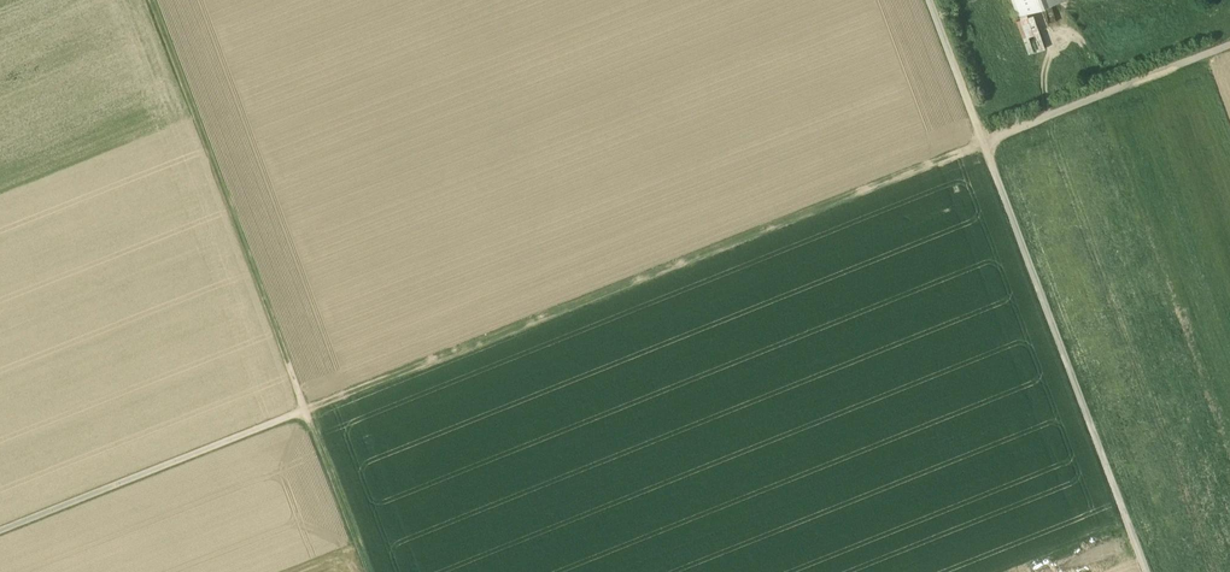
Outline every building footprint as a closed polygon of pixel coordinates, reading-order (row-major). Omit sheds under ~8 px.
[(1018,14),(1054,0),(1013,0),(1018,14)]
